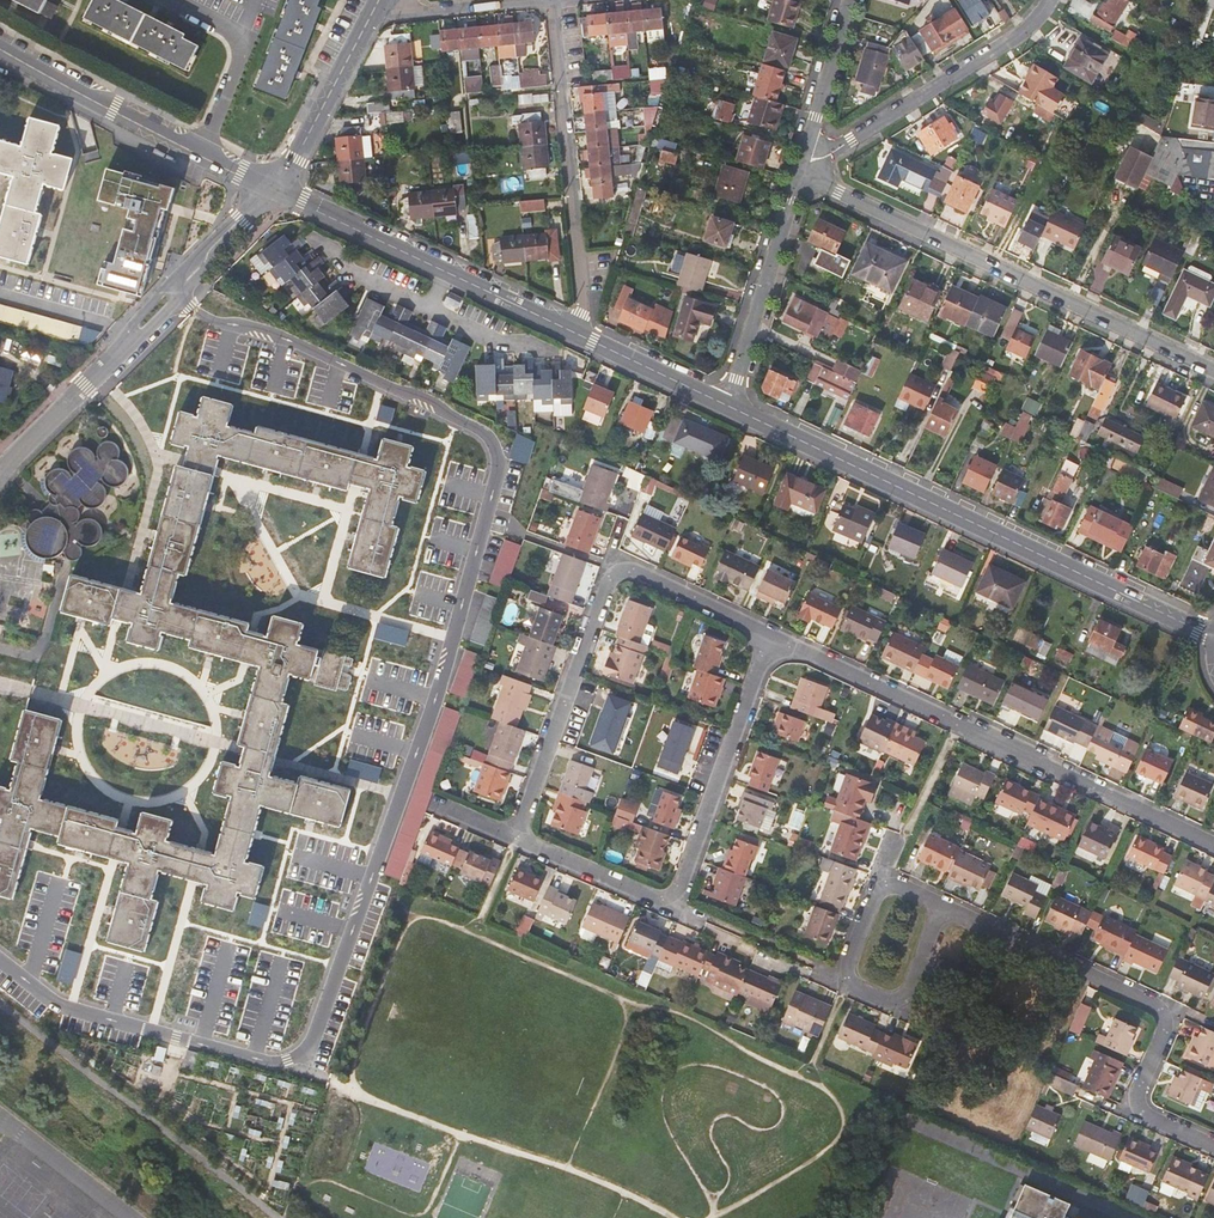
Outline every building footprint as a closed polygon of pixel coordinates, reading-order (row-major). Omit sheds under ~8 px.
[(47,0),(16,0),(39,12),(41,12),(47,0)] [(58,6),(47,0),(41,12),(52,18),(58,6)] [(118,0),(94,0),(85,18),(187,71),(200,46),(184,38),(186,35),(135,9),(118,0)] [(257,87),(287,98),(322,9),(317,6),(320,0),(292,0),(257,87)] [(801,3),(791,0),(774,0),(768,22),(793,30),(801,3)] [(975,24),(993,14),(984,0),(960,0),(975,24)] [(1124,10),(1128,2),(1129,0),(1110,0),(1107,4),(1105,3),(1099,11),(1097,10),(1091,20),(1110,31),(1124,10)] [(1213,8),(1206,5),(1197,32),(1195,38),(1199,39),(1203,27),(1206,28),(1213,8)] [(674,8),(643,12),(645,30),(647,30),(648,42),(665,40),(663,28),(676,27),(674,8)] [(930,26),(911,37),(912,39),(923,56),(967,29),(955,10),(936,21),(933,16),(927,20),(930,26)] [(643,12),(625,13),(628,42),(628,48),(639,47),(637,31),(645,30),(643,12)] [(625,13),(606,16),(608,34),(609,45),(628,42),(625,13)] [(606,16),(580,18),(581,37),(608,34),(606,16)] [(525,23),(514,24),(516,43),(517,56),(526,55),(525,43),(534,42),(532,18),(524,18),(525,23)] [(497,45),(516,43),(514,24),(495,26),(497,45)] [(479,47),(497,45),(495,26),(477,28),(479,47)] [(462,62),(480,60),(479,47),(477,28),(459,30),(461,49),(462,62)] [(442,51),(461,49),(459,30),(440,32),(440,36),(441,45),(442,51)] [(1125,45),(1127,42),(1124,40),(1127,36),(1116,30),(1111,37),(1125,45)] [(789,68),(797,39),(774,33),(766,60),(789,68)] [(385,46),(388,69),(412,66),(409,34),(391,36),(392,46),(385,46)] [(1198,52),(1202,40),(1199,39),(1195,38),(1191,51),(1198,52)] [(908,73),(926,61),(923,56),(912,39),(893,51),(908,73)] [(1107,56),(1081,40),(1066,66),(1092,82),(1107,56)] [(877,92),(890,48),(869,42),(858,80),(863,81),(861,87),(877,92)] [(777,102),(786,70),(763,63),(760,74),(754,95),(757,96),(777,102)] [(1060,78),(1036,63),(1025,82),(1028,83),(1022,93),(1045,107),(1054,113),(1065,95),(1054,88),(1060,78)] [(509,64),(499,66),(501,84),(511,84),(509,64)] [(422,65),(412,66),(414,87),(424,86),(422,65)] [(414,87),(412,66),(388,69),(391,100),(416,98),(414,87)] [(491,86),(501,84),(499,66),(489,66),(491,86)] [(630,68),(612,70),(613,80),(631,78),(630,69),(630,68)] [(639,69),(630,69),(631,78),(640,77),(639,69)] [(594,72),(595,82),(613,80),(612,70),(594,72)] [(519,74),(519,78),(520,89),(547,86),(546,75),(540,76),(540,72),(519,74)] [(482,76),(464,78),(466,94),(484,92),(482,76)] [(649,97),(649,107),(658,106),(666,79),(658,80),(659,96),(649,97)] [(585,104),(586,113),(605,111),(615,110),(613,84),(586,87),(583,87),(584,96),(579,96),(579,105),(585,104)] [(549,101),(548,92),(532,94),(518,95),(519,105),(533,104),(533,103),(549,101)] [(995,104),(990,102),(984,113),(1001,122),(1013,102),(1001,95),(995,104)] [(774,129),(782,103),(777,102),(757,96),(749,122),(774,129)] [(1197,98),(1193,126),(1213,128),(1213,100),(1197,98)] [(367,104),(368,114),(386,112),(390,111),(389,101),(367,104)] [(716,106),(712,119),(729,124),(734,105),(724,102),(722,108),(716,106)] [(644,108),(646,126),(652,126),(658,106),(649,107),(644,108)] [(1054,122),(1058,115),(1045,107),(1041,114),(1054,122)] [(413,120),(411,109),(390,111),(386,112),(387,123),(413,120)] [(607,130),(605,111),(586,113),(587,131),(607,130)] [(459,112),(448,113),(450,134),(462,132),(459,112)] [(1165,126),(1140,112),(1135,120),(1161,136),(1165,126)] [(519,125),(522,147),(547,145),(544,122),(540,123),(539,113),(513,116),(514,125),(519,125)] [(16,176),(0,231),(0,256),(28,264),(43,214),(37,213),(44,184),(65,189),(73,160),(53,153),(60,126),(31,117),(23,146),(0,140),(0,172),(16,176)] [(957,138),(944,118),(920,133),(933,153),(957,138)] [(1134,141),(1131,147),(1152,157),(1160,139),(1161,136),(1135,120),(1127,138),(1134,141)] [(638,127),(640,145),(646,144),(652,126),(646,126),(638,127)] [(336,139),(338,161),(363,159),(372,158),(370,136),(360,137),(359,127),(342,129),(343,139),(336,139)] [(619,147),(617,129),(607,130),(587,131),(588,132),(589,150),(619,147)] [(988,135),(976,129),(971,140),(982,145),(988,135)] [(737,162),(761,169),(762,169),(770,143),(745,135),(737,162)] [(1144,172),(1172,185),(1178,173),(1161,136),(1160,139),(1152,157),(1144,172)] [(1161,136),(1178,173),(1178,174),(1213,179),(1213,142),(1161,136)] [(657,148),(660,139),(653,137),(651,146),(657,148)] [(640,145),(634,164),(641,163),(643,155),(646,144),(640,145)] [(549,167),(547,145),(522,147),(524,169),(531,169),(533,178),(546,176),(544,167),(549,167)] [(620,165),(619,147),(589,150),(591,162),(591,168),(620,165)] [(1116,177),(1138,187),(1144,172),(1152,157),(1131,147),(1116,177)] [(675,164),(678,155),(662,150),(659,160),(675,164)] [(902,178),(940,196),(945,186),(953,170),(944,166),(940,173),(892,150),(880,177),(898,186),(902,178)] [(957,160),(951,156),(946,167),(953,170),(957,160)] [(366,190),(363,159),(338,161),(340,183),(348,182),(349,192),(366,190)] [(627,174),(626,165),(620,165),(591,168),(593,187),(595,186),(596,199),(613,197),(612,176),(627,174)] [(740,202),(748,173),(724,166),(715,195),(740,202)] [(174,205),(179,190),(146,182),(147,178),(129,173),(128,176),(111,171),(102,202),(129,210),(134,211),(131,220),(136,222),(133,232),(128,231),(118,266),(113,264),(111,272),(106,270),(101,287),(123,292),(150,279),(151,276),(148,275),(157,240),(161,241),(167,220),(163,219),(168,203),(174,205)] [(1183,195),(1185,191),(1178,174),(1178,173),(1172,185),(1170,189),(1183,195)] [(979,187),(958,177),(947,202),(967,211),(979,187)] [(395,187),(387,188),(388,197),(396,196),(395,187)] [(632,236),(646,190),(638,188),(624,234),(632,236)] [(996,222),(1006,227),(1018,202),(1018,201),(992,188),(981,213),(997,220),(996,222)] [(453,189),(431,192),(434,216),(456,214),(456,210),(465,209),(463,195),(454,196),(453,189)] [(412,218),(434,216),(431,192),(409,194),(410,201),(400,202),(402,216),(411,215),(412,218)] [(544,200),(520,202),(521,213),(545,211),(544,200)] [(1051,237),(1075,248),(1081,235),(1085,226),(1053,211),(1049,218),(1045,227),(1041,236),(1050,240),(1051,237)] [(726,247),(733,223),(712,217),(705,240),(726,247)] [(1019,241),(1035,248),(1036,246),(1041,236),(1045,227),(1029,219),(1019,241)] [(835,252),(845,232),(820,220),(810,240),(835,252)] [(469,238),(480,237),(478,221),(468,222),(469,238)] [(1194,256),(1204,234),(1195,230),(1185,252),(1194,256)] [(545,234),(523,236),(525,261),(547,258),(547,254),(557,253),(556,239),(546,240),(545,234)] [(1142,247),(1115,234),(1102,262),(1129,275),(1142,247)] [(274,267),(297,250),(303,245),(298,239),(292,243),(285,235),(262,252),(260,250),(253,255),(254,257),(266,272),(273,266),(274,267)] [(503,263),(525,261),(523,236),(501,238),(501,245),(493,246),(494,260),(503,259),(503,263)] [(1156,239),(1144,263),(1173,277),(1185,252),(1156,239)] [(906,262),(868,244),(854,273),(891,291),(906,262)] [(814,264),(842,277),(851,260),(837,254),(836,256),(821,248),(814,264)] [(291,279),(315,260),(310,254),(304,258),(297,250),(274,267),(269,272),(276,280),(281,276),(286,283),(291,279)] [(687,253),(678,285),(681,286),(701,292),(711,260),(687,253)] [(254,257),(250,260),(261,275),(266,272),(254,257)] [(298,298),(322,280),(326,276),(319,267),(324,263),(319,257),(315,260),(291,279),(295,284),(290,288),(298,298)] [(1141,268),(1170,282),(1173,277),(1144,263),(1141,268)] [(1190,267),(1188,271),(1211,281),(1213,276),(1192,266),(1190,267)] [(1184,269),(1164,313),(1176,319),(1188,295),(1210,306),(1213,298),(1213,283),(1211,281),(1188,271),(1184,269)] [(327,288),(322,280),(298,298),(304,306),(308,302),(313,309),(342,286),(337,280),(327,288)] [(940,293),(914,280),(901,307),(928,320),(940,293)] [(653,310),(629,299),(634,289),(625,285),(622,292),(615,307),(623,311),(623,312),(628,315),(625,322),(643,331),(644,330),(665,340),(673,312),(656,303),(653,310)] [(347,293),(342,286),(313,309),(318,315),(314,319),(321,328),(349,306),(342,297),(347,293)] [(979,299),(951,287),(939,312),(966,325),(967,324),(979,299)] [(799,311),(803,302),(795,297),(791,308),(799,311)] [(370,338),(383,310),(385,306),(368,298),(350,335),(368,343),(370,338)] [(835,308),(838,301),(834,298),(833,300),(828,311),(832,313),(835,308)] [(996,307),(979,298),(979,299),(967,324),(994,337),(1004,315),(1008,308),(998,303),(996,307)] [(710,324),(715,307),(686,299),(675,335),(692,341),(698,321),(710,324)] [(839,300),(838,301),(835,308),(843,312),(847,303),(839,300)] [(787,319),(795,322),(794,325),(817,336),(818,334),(830,340),(840,319),(803,302),(799,311),(791,308),(786,318),(787,319)] [(78,342),(83,326),(0,304),(0,321),(78,342)] [(390,341),(406,308),(397,304),(393,315),(383,310),(370,338),(380,343),(383,338),(390,341)] [(405,354),(418,326),(409,322),(413,312),(406,308),(390,341),(396,344),(394,349),(405,354)] [(1024,313),(1014,309),(1001,336),(1011,340),(1007,348),(1026,357),(1036,336),(1017,327),(1024,313)] [(424,357),(439,324),(431,320),(426,331),(418,326),(405,354),(414,358),(422,362),(424,357)] [(429,365),(439,370),(452,342),(443,338),(447,328),(439,324),(424,357),(431,360),(429,365)] [(1036,353),(1061,366),(1072,342),(1058,335),(1061,331),(1049,325),(1036,353)] [(954,344),(929,333),(928,337),(951,347),(955,349),(957,345),(954,344)] [(454,338),(452,342),(439,370),(445,373),(443,378),(454,383),(470,347),(454,338)] [(906,345),(899,342),(896,347),(903,350),(906,345)] [(955,349),(951,347),(943,366),(952,371),(957,361),(961,353),(961,352),(955,349)] [(1072,374),(1101,388),(1105,378),(1112,364),(1092,355),(1091,356),(1082,351),(1072,374)] [(967,356),(961,353),(957,361),(963,364),(967,356)] [(516,400),(527,399),(527,395),(535,394),(534,362),(533,357),(525,357),(525,364),(514,365),(516,400)] [(496,395),(495,358),(487,358),(487,364),(476,365),(478,401),(488,401),(497,400),(496,395)] [(497,400),(516,400),(514,365),(505,366),(504,358),(495,358),(496,395),(497,400)] [(970,364),(983,370),(985,364),(982,363),(973,358),(970,364)] [(862,371),(837,360),(832,371),(857,382),(862,371)] [(943,403),(963,364),(957,361),(952,371),(925,427),(945,435),(957,410),(943,403)] [(554,399),(553,370),(542,370),(541,362),(534,362),(535,394),(535,398),(535,400),(543,399),(543,405),(554,404),(554,399)] [(553,362),(553,370),(554,399),(561,399),(561,403),(562,404),(573,403),(572,369),(561,370),(560,362),(553,362)] [(818,378),(851,394),(857,382),(832,371),(815,363),(807,379),(815,383),(818,378)] [(985,364),(983,370),(975,386),(988,393),(996,376),(1003,379),(1005,374),(985,364)] [(4,403),(13,371),(0,367),(0,402),(4,403)] [(594,383),(597,374),(589,371),(585,379),(594,383)] [(780,375),(771,371),(764,387),(766,392),(787,401),(797,379),(782,372),(780,375)] [(936,383),(911,371),(901,392),(919,401),(917,404),(924,407),(936,383)] [(1115,383),(1105,378),(1101,388),(1094,401),(1089,413),(1096,417),(1100,409),(1102,410),(1115,383)] [(596,382),(582,415),(603,424),(617,391),(596,382)] [(1176,419),(1186,398),(1157,384),(1147,406),(1176,419)] [(899,396),(917,404),(919,401),(901,392),(899,396)] [(61,611),(110,626),(113,618),(133,623),(128,641),(159,650),(163,636),(161,636),(162,632),(192,640),(190,647),(261,666),(239,744),(246,746),(241,767),(223,762),(214,793),(228,797),(228,795),(232,796),(217,854),(167,841),(173,820),(144,812),(138,833),(117,827),(119,820),(46,800),(45,801),(42,800),(43,795),(42,795),(62,720),(26,710),(13,759),(19,761),(12,789),(0,786),(0,818),(4,819),(0,833),(0,894),(13,898),(33,827),(62,835),(60,842),(130,862),(118,909),(108,941),(145,951),(159,901),(152,899),(160,870),(189,878),(210,884),(208,887),(207,887),(204,901),(235,910),(239,891),(243,892),(242,894),(255,898),(264,866),(251,862),(251,863),(246,862),(262,805),(308,818),(339,826),(350,790),(301,776),(299,784),(270,776),(289,705),(282,703),(290,674),(344,690),(346,690),(348,689),(350,680),(351,677),(351,676),(350,675),(342,673),(344,664),(346,665),(349,666),(351,666),(352,665),(353,660),(298,644),(304,624),(274,616),(268,637),(248,631),(250,624),(171,602),(179,574),(186,576),(219,456),(348,491),(350,483),(371,489),(349,567),(386,577),(399,528),(392,526),(400,496),(403,497),(404,499),(417,503),(426,472),(408,467),(414,447),(385,439),(379,460),(258,426),(256,434),(227,426),(233,405),(204,397),(198,417),(181,412),(171,443),(185,447),(186,446),(190,447),(184,468),(177,466),(142,595),(71,575),(61,611)] [(572,416),(572,404),(562,404),(561,403),(554,404),(543,405),(543,399),(535,400),(536,412),(555,412),(555,416),(572,416)] [(1029,399),(1023,411),(1031,415),(1037,402),(1029,399)] [(631,402),(621,422),(643,433),(652,412),(631,402)] [(878,415),(855,404),(846,424),(869,435),(878,415)] [(1203,405),(1193,425),(1213,435),(1213,411),(1203,405)] [(1034,419),(1035,417),(1031,415),(1023,411),(1016,427),(1024,431),(1030,417),(1034,419)] [(673,416),(664,437),(718,460),(728,437),(684,419),(684,420),(673,416)] [(1136,450),(1143,436),(1106,419),(1100,433),(1136,450)] [(1094,424),(1086,420),(1083,427),(1079,434),(1077,437),(1086,441),(1094,424)] [(1002,434),(1010,438),(1016,427),(1008,423),(1002,434)] [(1072,431),(1079,434),(1083,427),(1076,424),(1072,431)] [(986,440),(977,436),(973,444),(982,447),(986,440)] [(29,512),(28,514),(27,516),(28,521),(29,522),(31,524),(30,525),(29,528),(27,531),(26,536),(26,542),(28,546),(29,550),(32,552),(35,555),(40,558),(44,559),(49,559),(53,558),(58,556),(61,553),(65,549),(65,554),(66,557),(68,560),(70,560),(72,561),(75,561),(78,559),(80,556),(81,553),(80,549),(79,547),(81,544),(85,546),(88,546),(91,546),(95,545),(97,543),(100,540),(101,536),(102,532),(101,529),(100,526),(98,523),(96,521),(92,520),(88,519),(85,519),(82,520),(78,523),(77,522),(77,521),(78,519),(79,516),(79,514),(78,512),(76,509),(82,504),(84,506),(87,508),(91,509),(94,509),(97,508),(100,506),(102,504),(103,502),(105,499),(105,495),(105,492),(104,489),(102,487),(105,484),(109,486),(113,487),(116,487),(119,486),(121,485),(124,483),(126,480),(127,477),(128,473),(127,469),(125,465),(122,462),(117,459),(117,458),(119,455),(119,452),(119,449),(117,446),(115,444),(113,443),(111,442),(108,441),(106,442),(103,443),(101,444),(101,445),(99,447),(99,449),(98,453),(94,454),(92,452),(89,450),(86,448),(84,448),(79,448),(76,448),(73,450),(70,453),(68,457),(68,461),(68,466),(70,469),(67,472),(64,471),(62,470),(58,469),(54,470),(52,471),(49,473),(47,476),(46,480),(45,484),(46,487),(47,490),(51,494),(49,496),(49,499),(50,501),(51,503),(42,512),(39,510),(37,510),(34,510),(31,511),(29,512)] [(745,456),(734,480),(765,492),(774,468),(745,456)] [(964,480),(985,491),(996,469),(997,466),(975,457),(964,480)] [(1132,475),(1136,465),(1119,457),(1114,466),(1132,475)] [(1078,466),(1067,460),(1053,491),(1064,496),(1078,466)] [(581,503),(608,512),(611,502),(608,501),(618,473),(595,464),(585,491),(556,480),(551,492),(552,492),(581,503)] [(624,472),(644,482),(646,475),(640,472),(626,465),(624,472)] [(992,494),(1013,504),(1024,479),(1004,470),(992,494)] [(1213,470),(1201,498),(1213,504),(1213,470)] [(789,473),(775,504),(788,509),(792,502),(816,512),(826,489),(789,473)] [(1183,488),(1158,476),(1153,486),(1178,498),(1183,488)] [(657,481),(646,477),(640,492),(652,496),(657,481)] [(549,499),(552,492),(542,489),(540,496),(549,499)] [(1071,509),(1045,497),(1036,517),(1056,526),(1057,523),(1058,523),(1063,526),(1071,509)] [(663,512),(647,504),(643,513),(659,521),(663,512)] [(833,529),(863,541),(875,513),(858,506),(857,510),(844,504),(833,529)] [(1110,546),(1122,552),(1134,526),(1099,510),(1090,506),(1079,530),(1087,534),(1088,531),(1111,542),(1110,546)] [(580,509),(567,545),(591,554),(604,518),(580,509)] [(633,535),(667,551),(677,529),(659,521),(643,513),(633,535)] [(744,524),(735,519),(731,528),(740,532),(744,524)] [(539,521),(533,524),(537,532),(543,529),(539,521)] [(925,534),(899,523),(889,547),(915,557),(925,534)] [(673,557),(688,564),(689,560),(695,563),(703,566),(711,548),(703,544),(702,547),(682,537),(673,557)] [(509,581),(522,545),(505,539),(490,582),(507,588),(509,581)] [(1197,594),(1211,564),(1213,565),(1213,544),(1210,551),(1199,546),(1180,585),(1197,594)] [(1176,556),(1166,551),(1164,555),(1146,547),(1138,565),(1165,578),(1176,556)] [(944,549),(933,573),(962,586),(972,563),(944,549)] [(817,555),(807,550),(805,555),(814,560),(817,555)] [(731,581),(749,589),(760,566),(728,551),(716,577),(724,582),(727,578),(731,581)] [(564,554),(550,596),(573,604),(587,562),(564,554)] [(1024,581),(990,565),(978,591),(1013,606),(1024,581)] [(768,594),(776,598),(786,602),(795,581),(768,568),(756,594),(766,599),(768,594)] [(878,584),(875,591),(883,595),(886,588),(878,584)] [(897,593),(886,588),(883,595),(894,600),(897,593)] [(529,599),(547,603),(549,594),(532,589),(529,599)] [(502,599),(486,594),(470,640),(486,646),(502,599)] [(774,602),(776,598),(768,594),(766,599),(774,602)] [(812,617),(834,627),(842,609),(809,594),(800,614),(811,619),(812,617)] [(904,603),(906,597),(900,594),(897,600),(904,603)] [(631,599),(618,635),(622,637),(641,643),(653,607),(631,599)] [(868,635),(878,640),(887,622),(851,605),(840,627),(866,640),(868,635)] [(542,608),(531,637),(554,646),(564,616),(542,608)] [(810,622),(811,619),(800,614),(799,617),(810,622)] [(1091,642),(1086,650),(1115,663),(1119,655),(1121,655),(1125,646),(1115,641),(1120,628),(1100,619),(1090,642),(1091,642)] [(882,656),(914,671),(921,655),(925,647),(894,632),(882,656)] [(545,682),(557,647),(554,646),(531,637),(522,634),(520,642),(528,645),(518,673),(545,682)] [(1032,634),(1027,646),(1046,655),(1051,643),(1032,634)] [(706,636),(694,667),(695,668),(715,676),(721,661),(718,660),(720,656),(725,642),(706,636)] [(642,656),(646,645),(641,643),(622,637),(615,654),(613,661),(608,660),(603,674),(632,684),(642,656)] [(676,648),(654,640),(651,647),(669,653),(673,655),(676,648)] [(648,658),(651,647),(646,645),(642,656),(648,658)] [(1060,647),(1056,655),(1069,661),(1072,653),(1060,647)] [(479,666),(482,655),(466,650),(450,692),(467,698),(479,666)] [(659,681),(663,683),(672,659),(673,655),(669,653),(659,681)] [(935,662),(921,655),(914,671),(927,678),(928,675),(940,681),(939,683),(947,687),(957,665),(938,656),(935,662)] [(1027,669),(1031,661),(1024,658),(1020,666),(1027,669)] [(668,684),(676,661),(672,659),(663,683),(668,684)] [(1004,683),(968,665),(957,687),(994,704),(1004,683)] [(685,697),(710,706),(713,697),(717,698),(717,697),(721,688),(724,679),(715,676),(695,668),(685,697)] [(516,727),(523,708),(528,693),(531,685),(502,674),(499,683),(502,684),(490,718),(501,721),(516,727)] [(928,675),(927,678),(939,683),(940,681),(928,675)] [(807,679),(802,678),(792,708),(799,711),(802,702),(799,701),(807,679)] [(828,687),(807,679),(799,701),(802,702),(799,711),(832,723),(835,714),(821,709),(828,687)] [(1049,699),(1013,681),(1000,707),(1009,712),(1011,708),(1038,721),(1049,699)] [(532,694),(528,693),(523,708),(527,709),(532,694)] [(593,747),(619,754),(633,699),(607,693),(593,747)] [(1074,741),(1088,748),(1098,726),(1055,706),(1044,729),(1072,742),(1074,741)] [(430,750),(446,756),(448,750),(462,713),(445,707),(430,750)] [(1203,714),(1188,707),(1179,727),(1196,735),(1206,740),(1212,743),(1213,739),(1213,723),(1209,721),(1202,718),(1203,714)] [(781,713),(777,725),(774,734),(797,742),(805,722),(781,713)] [(861,743),(884,753),(885,751),(898,723),(889,719),(888,722),(873,715),(868,728),(864,736),(861,743)] [(672,719),(660,770),(682,775),(694,724),(672,719)] [(489,755),(486,764),(509,773),(510,773),(525,730),(516,727),(501,721),(489,755)] [(909,728),(898,723),(885,751),(918,765),(929,742),(917,737),(907,733),(909,728)] [(1087,750),(1097,754),(1104,758),(1102,761),(1127,773),(1141,743),(1128,738),(1125,745),(1110,739),(1114,731),(1103,725),(1099,724),(1098,726),(1088,748),(1087,750)] [(919,732),(909,728),(907,733),(917,737),(919,732)] [(1147,748),(1136,770),(1164,783),(1173,761),(1147,748)] [(446,756),(430,750),(385,873),(401,879),(405,869),(408,860),(413,848),(446,757),(446,756)] [(471,758),(448,750),(446,756),(446,757),(469,765),(479,769),(480,766),(482,767),(483,763),(471,758)] [(489,755),(474,750),(471,758),(483,763),(486,764),(489,755)] [(752,777),(749,785),(767,792),(779,760),(759,752),(749,776),(752,777)] [(837,759),(832,756),(828,764),(834,767),(837,759)] [(572,761),(561,792),(587,802),(589,802),(593,793),(586,790),(593,769),(572,761)] [(964,762),(953,786),(976,798),(978,795),(984,798),(996,774),(987,770),(986,773),(964,762)] [(499,801),(504,789),(506,783),(509,773),(486,764),(483,763),(482,767),(473,792),(499,801)] [(1213,783),(1187,771),(1176,796),(1203,807),(1213,783)] [(867,796),(873,798),(876,787),(848,777),(835,810),(850,815),(860,819),(863,810),(862,810),(865,801),(867,796)] [(1023,810),(1032,814),(1040,797),(1040,796),(1006,780),(996,802),(1021,814),(1023,810)] [(973,805),(976,798),(953,786),(949,794),(973,805)] [(561,792),(557,802),(560,803),(557,811),(552,825),(577,834),(586,812),(583,811),(587,802),(561,792)] [(768,808),(759,805),(761,798),(744,792),(742,798),(746,800),(743,807),(738,820),(761,828),(770,831),(775,819),(765,816),(768,809),(768,808)] [(674,828),(678,817),(673,815),(676,808),(678,800),(662,795),(652,820),(674,828)] [(1064,841),(1075,818),(1051,806),(1052,803),(1040,797),(1032,814),(1028,823),(1064,841)] [(805,798),(803,805),(810,807),(812,802),(813,800),(805,798)] [(638,807),(621,800),(617,812),(615,815),(629,820),(633,822),(638,807)] [(1076,815),(1052,803),(1051,806),(1075,818),(1076,815)] [(820,808),(812,805),(810,812),(818,814),(820,808)] [(777,812),(768,809),(765,816),(775,819),(777,812)] [(842,822),(847,824),(850,815),(835,810),(834,810),(830,821),(841,825),(842,822)] [(626,826),(629,820),(615,815),(613,823),(625,828),(626,826)] [(867,842),(874,824),(860,819),(850,815),(847,824),(842,822),(841,825),(832,851),(857,860),(862,849),(865,841),(867,842)] [(626,826),(640,831),(642,825),(633,822),(629,820),(626,826)] [(963,820),(960,827),(969,831),(972,824),(966,821),(963,820)] [(1108,830),(1100,826),(1090,821),(1079,845),(1107,858),(1120,829),(1110,825),(1109,828),(1108,830)] [(642,825),(640,831),(635,845),(640,847),(635,860),(659,869),(664,855),(661,854),(663,849),(665,843),(667,843),(670,835),(642,825)] [(423,852),(452,865),(460,848),(451,845),(446,842),(448,838),(432,830),(423,852)] [(948,867),(951,869),(960,850),(961,848),(930,833),(919,858),(936,866),(938,863),(948,867)] [(1138,834),(1136,836),(1155,845),(1156,843),(1138,834)] [(1037,844),(1021,836),(1017,845),(1023,848),(1033,852),(1037,844)] [(1155,845),(1136,836),(1127,857),(1159,872),(1164,874),(1172,857),(1163,853),(1164,849),(1155,845)] [(797,839),(790,837),(788,845),(794,847),(797,839)] [(738,840),(733,852),(731,856),(727,855),(722,869),(744,876),(750,859),(754,860),(759,848),(738,840)] [(1017,860),(1023,848),(1017,845),(1011,858),(1017,860)] [(451,869),(461,873),(470,850),(461,846),(460,848),(452,865),(451,869)] [(492,860),(485,857),(470,850),(461,873),(483,882),(492,860)] [(948,877),(960,883),(962,879),(969,883),(981,888),(991,865),(960,850),(951,869),(948,877)] [(414,862),(411,862),(408,860),(405,869),(411,871),(414,862)] [(1186,860),(1175,884),(1206,898),(1213,882),(1213,875),(1206,871),(1207,869),(1186,860)] [(835,862),(822,900),(843,907),(848,894),(853,880),(857,869),(835,862)] [(946,871),(948,867),(938,863),(936,866),(946,871)] [(744,887),(747,877),(744,876),(722,869),(721,868),(715,885),(717,886),(713,897),(735,905),(742,886),(744,887)] [(1062,868),(1055,883),(1061,886),(1067,871),(1062,868)] [(544,880),(533,876),(529,874),(518,869),(509,889),(536,901),(544,880)] [(1151,888),(1156,891),(1164,874),(1159,872),(1151,888)] [(1023,913),(1035,919),(1047,895),(1051,887),(1039,881),(1037,885),(1011,873),(1001,895),(1010,899),(1014,901),(1026,907),(1023,913)] [(1206,898),(1206,900),(1213,903),(1212,907),(1213,907),(1213,882),(1206,898)] [(560,889),(550,884),(539,909),(566,921),(576,899),(567,895),(559,892),(560,889)] [(1070,930),(1081,936),(1086,925),(1089,919),(1092,913),(1056,896),(1046,919),(1057,924),(1070,930)] [(822,900),(819,907),(840,914),(843,907),(822,900)] [(619,942),(630,918),(607,908),(606,910),(600,907),(592,904),(583,927),(580,933),(582,937),(593,941),(597,933),(615,940),(612,947),(617,949),(619,942)] [(831,945),(841,914),(840,914),(819,907),(818,906),(808,937),(831,945)] [(1192,914),(1185,910),(1181,918),(1188,921),(1192,914)] [(1086,925),(1094,929),(1100,916),(1092,912),(1092,913),(1089,919),(1086,925)] [(535,918),(525,913),(516,934),(526,939),(535,918)] [(1094,929),(1097,930),(1103,917),(1100,916),(1094,929)] [(1108,945),(1106,948),(1124,956),(1132,941),(1134,936),(1136,932),(1103,917),(1097,930),(1093,939),(1101,942),(1108,945)] [(753,928),(763,932),(767,924),(756,920),(753,928)] [(652,928),(645,925),(638,922),(626,949),(636,953),(639,944),(654,951),(654,953),(660,956),(662,951),(669,936),(662,933),(662,932),(652,928)] [(1069,933),(1070,930),(1057,924),(1056,927),(1069,933)] [(677,958),(674,965),(700,975),(710,952),(685,941),(684,943),(669,936),(662,951),(677,958)] [(1167,951),(1134,936),(1132,941),(1124,956),(1122,961),(1132,965),(1134,963),(1156,973),(1167,951)] [(677,958),(662,951),(660,956),(656,966),(671,972),(674,965),(677,958)] [(717,953),(708,976),(716,979),(714,985),(738,995),(738,993),(749,971),(740,967),(732,963),(733,959),(717,953)] [(1213,975),(1178,959),(1169,977),(1178,982),(1176,986),(1203,999),(1213,975)] [(939,960),(936,969),(941,971),(944,962),(939,960)] [(782,983),(768,978),(749,969),(749,971),(738,993),(750,998),(748,1004),(769,1013),(782,983)] [(770,973),(768,978),(782,983),(784,979),(770,973)] [(706,981),(714,985),(716,979),(708,976),(706,981)] [(805,997),(806,995),(797,991),(784,1022),(792,1025),(794,1022),(810,1029),(808,1034),(818,1038),(832,1005),(823,1002),(821,1004),(805,997)] [(823,1002),(806,995),(805,997),(821,1004),(823,1002)] [(1091,1007),(1081,1003),(1069,1030),(1078,1034),(1091,1007)] [(739,1014),(731,1011),(727,1020),(735,1023),(739,1014)] [(876,1025),(862,1019),(858,1018),(848,1013),(839,1038),(874,1054),(883,1033),(874,1030),(876,1025)] [(1108,1037),(1104,1045),(1126,1055),(1130,1046),(1128,1045),(1131,1037),(1136,1027),(1116,1018),(1111,1029),(1108,1037)] [(1199,1037),(1197,1041),(1193,1040),(1187,1053),(1208,1063),(1213,1049),(1213,1032),(1203,1027),(1199,1037)] [(892,1038),(883,1033),(874,1054),(873,1058),(894,1068),(896,1064),(909,1069),(919,1045),(904,1038),(902,1042),(892,1038)] [(1100,1033),(1097,1042),(1104,1045),(1108,1037),(1100,1033)] [(894,1034),(892,1038),(902,1042),(904,1038),(894,1034)] [(157,1047),(155,1060),(164,1062),(166,1049),(157,1047)] [(195,1071),(199,1053),(187,1050),(183,1068),(195,1071)] [(1096,1061),(1084,1087),(1104,1096),(1107,1098),(1113,1085),(1110,1084),(1120,1060),(1096,1050),(1092,1058),(1096,1061)] [(1123,1061),(1120,1060),(1110,1084),(1113,1085),(1123,1061)] [(1185,1064),(1183,1070),(1189,1072),(1192,1067),(1185,1064)] [(1057,1075),(1060,1068),(1055,1066),(1051,1073),(1057,1075)] [(1202,1071),(1192,1067),(1189,1072),(1200,1077),(1202,1071)] [(1073,1074),(1060,1068),(1057,1075),(1070,1081),(1073,1074)] [(874,1072),(867,1070),(864,1079),(870,1081),(874,1072)] [(1176,1084),(1172,1082),(1167,1093),(1198,1106),(1209,1081),(1200,1077),(1189,1072),(1183,1070),(1179,1078),(1176,1084)] [(1074,1095),(1079,1085),(1070,1081),(1057,1075),(1051,1073),(1050,1072),(1046,1083),(1074,1095)] [(1061,1115),(1036,1105),(1026,1127),(1051,1138),(1061,1115)] [(1074,1145),(1110,1160),(1123,1133),(1114,1130),(1113,1133),(1085,1121),(1074,1145)] [(1143,1147),(1144,1143),(1129,1137),(1118,1163),(1148,1175),(1157,1153),(1149,1149),(1143,1147)] [(1187,1195),(1198,1199),(1208,1175),(1190,1167),(1184,1165),(1185,1161),(1174,1156),(1162,1181),(1188,1192),(1187,1195)] [(1206,1200),(1213,1203),(1213,1180),(1206,1200)] [(1065,1217),(1070,1205),(1025,1185),(1014,1210),(1011,1217),(1067,1217),(1065,1217)] [(1127,1196),(1125,1201),(1141,1208),(1145,1200),(1149,1192),(1137,1186),(1132,1198),(1127,1196)] [(1159,1206),(1145,1200),(1141,1208),(1155,1214),(1159,1206)] [(1006,1217),(1011,1217),(1014,1210),(1010,1208),(1006,1217)]
